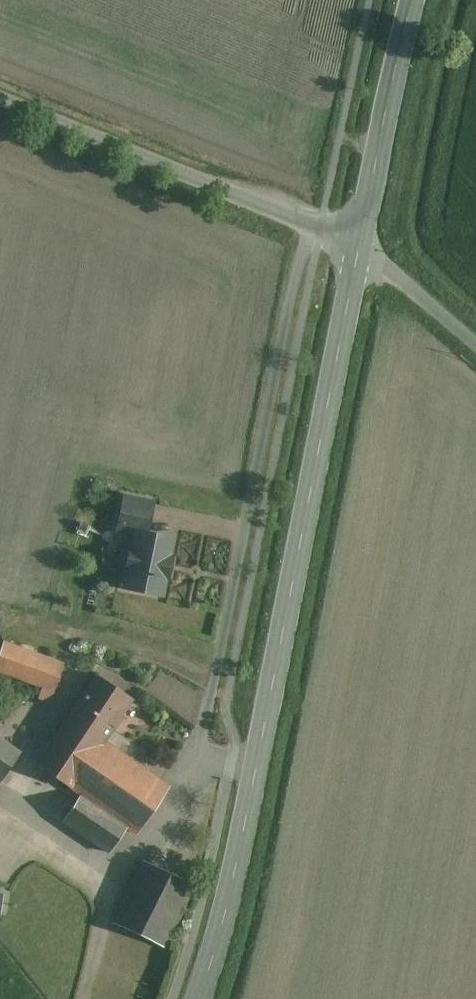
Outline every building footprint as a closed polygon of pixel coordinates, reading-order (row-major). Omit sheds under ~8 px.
[(137,534),(137,532),(146,534),(153,503),(125,497),(118,530),(137,534)] [(146,534),(137,532),(137,534),(133,549),(130,548),(126,569),(129,570),(126,587),(161,594),(164,577),(168,578),(172,557),(169,556),(172,540),(146,534)] [(4,643),(0,653),(0,671),(55,691),(64,665),(4,643)] [(132,699),(97,676),(52,743),(87,766),(103,742),(132,699)] [(1,782),(21,753),(0,739),(0,782),(1,782)] [(169,787),(103,742),(87,766),(52,743),(38,764),(81,794),(63,820),(110,852),(127,827),(137,834),(169,787)] [(195,886),(144,862),(115,923),(166,948),(195,886)]
